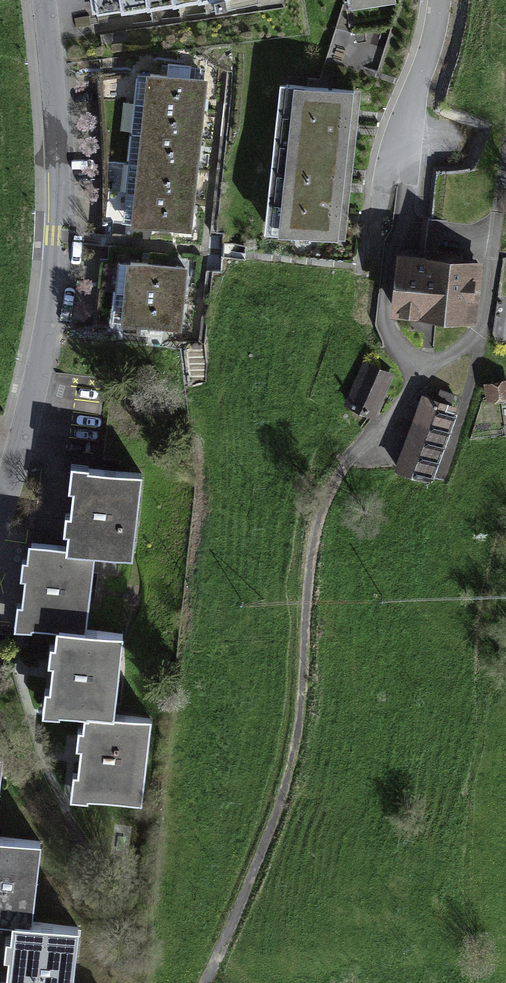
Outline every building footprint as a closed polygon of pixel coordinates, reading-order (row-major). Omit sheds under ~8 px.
[(94,12),(190,0),(92,0),(94,12)] [(220,80),(145,72),(128,226),(203,234),(220,80)] [(359,92),(299,85),(283,236),(343,243),(346,213),(350,179),(354,139),(357,111),(359,92)] [(287,103),(275,102),(268,227),(280,228),(287,103)] [(473,317),(477,253),(441,250),(440,265),(398,262),(395,305),(438,308),(437,314),(473,317)] [(204,268),(135,263),(130,330),(199,336),(204,268)] [(398,365),(367,351),(346,399),(377,414),(398,365)] [(465,407),(429,394),(404,467),(441,479),(465,407)] [(151,473),(85,466),(77,550),(105,553),(143,556),(151,473)] [(72,632),(97,634),(105,553),(77,550),(37,546),(29,627),(72,632)] [(97,634),(72,632),(64,715),(104,718),(131,721),(140,638),(97,634)] [(131,721),(104,718),(96,791),(155,797),(162,724),(131,721)] [(91,929),(45,924),(54,842),(5,837),(14,760),(0,758),(0,921),(13,922),(11,942),(6,982),(85,982),(91,929)]
